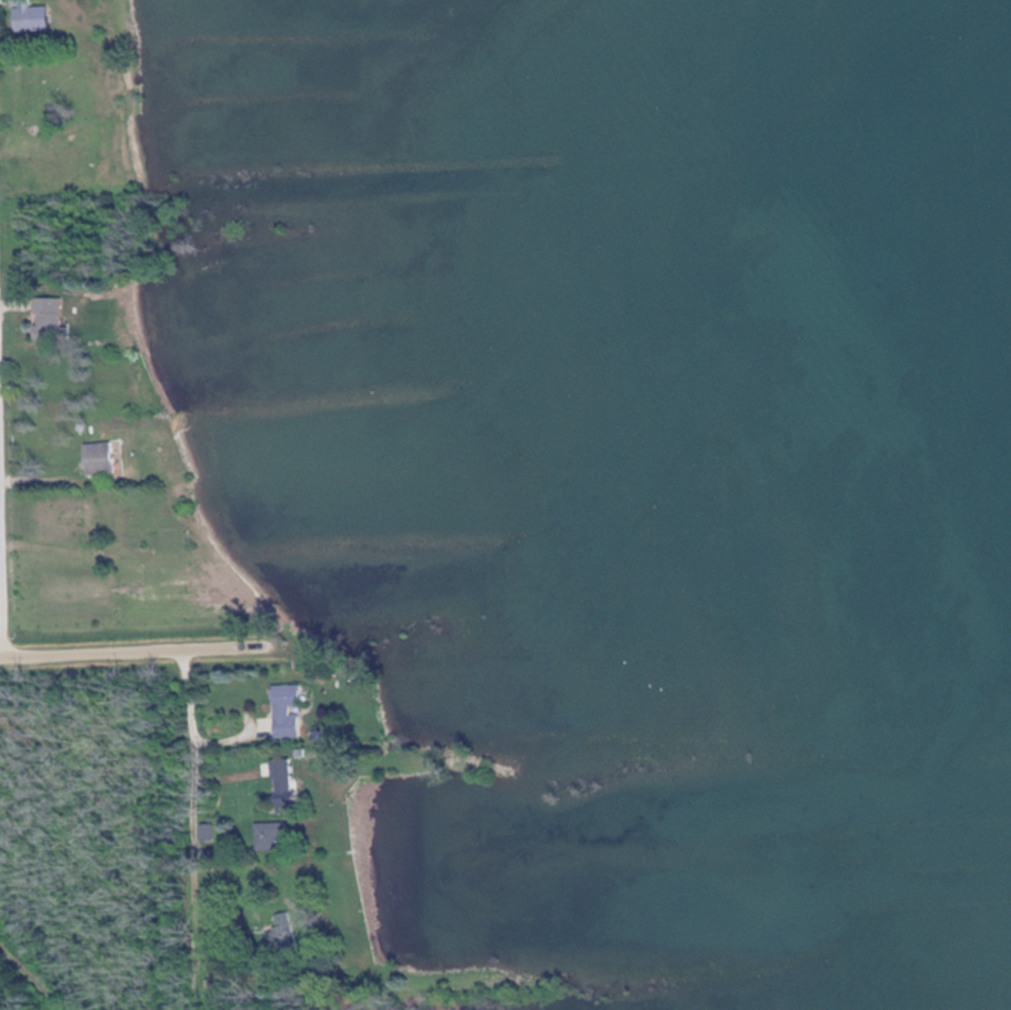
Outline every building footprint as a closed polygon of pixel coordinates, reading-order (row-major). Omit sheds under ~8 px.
[(20,30),(59,29),(59,4),(39,5),(39,0),(20,0),(20,30)] [(73,296),(45,296),(45,336),(73,336),(73,296)] [(126,471),(125,441),(95,442),(96,472),(126,471)] [(287,737),(314,736),(313,712),(303,713),(303,706),(315,705),(314,683),(286,684),(287,737)] [(313,790),(305,791),(303,758),(285,759),(287,806),(313,804),(313,790)] [(297,821),(266,821),(266,849),(297,849),(297,821)] [(282,914),(285,948),(306,946),(303,912),(282,914)]
